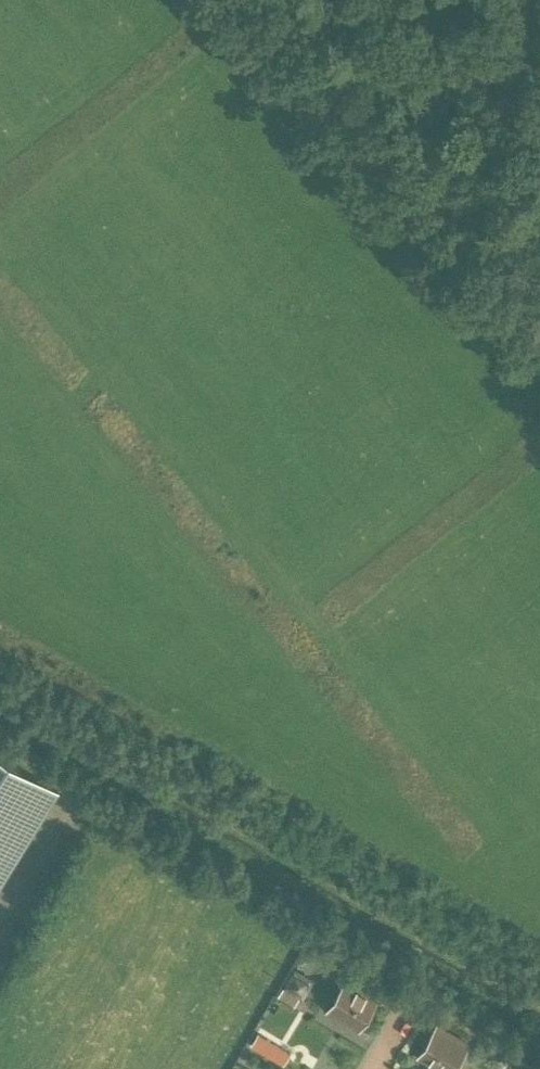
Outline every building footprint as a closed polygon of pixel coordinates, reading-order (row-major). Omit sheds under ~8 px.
[(58,788),(0,753),(0,882),(58,788)] [(334,1009),(365,1028),(383,998),(352,979),(334,1009)] [(300,998),(283,989),(278,998),(295,1008),(300,998)] [(431,1026),(413,1056),(435,1068),(447,1068),(462,1044),(431,1026)] [(259,1031),(251,1044),(283,1063),(291,1051),(259,1031)] [(319,1068),(357,1068),(367,1047),(337,1032),(319,1068)] [(522,1059),(516,1068),(538,1068),(539,1068),(522,1059)]
